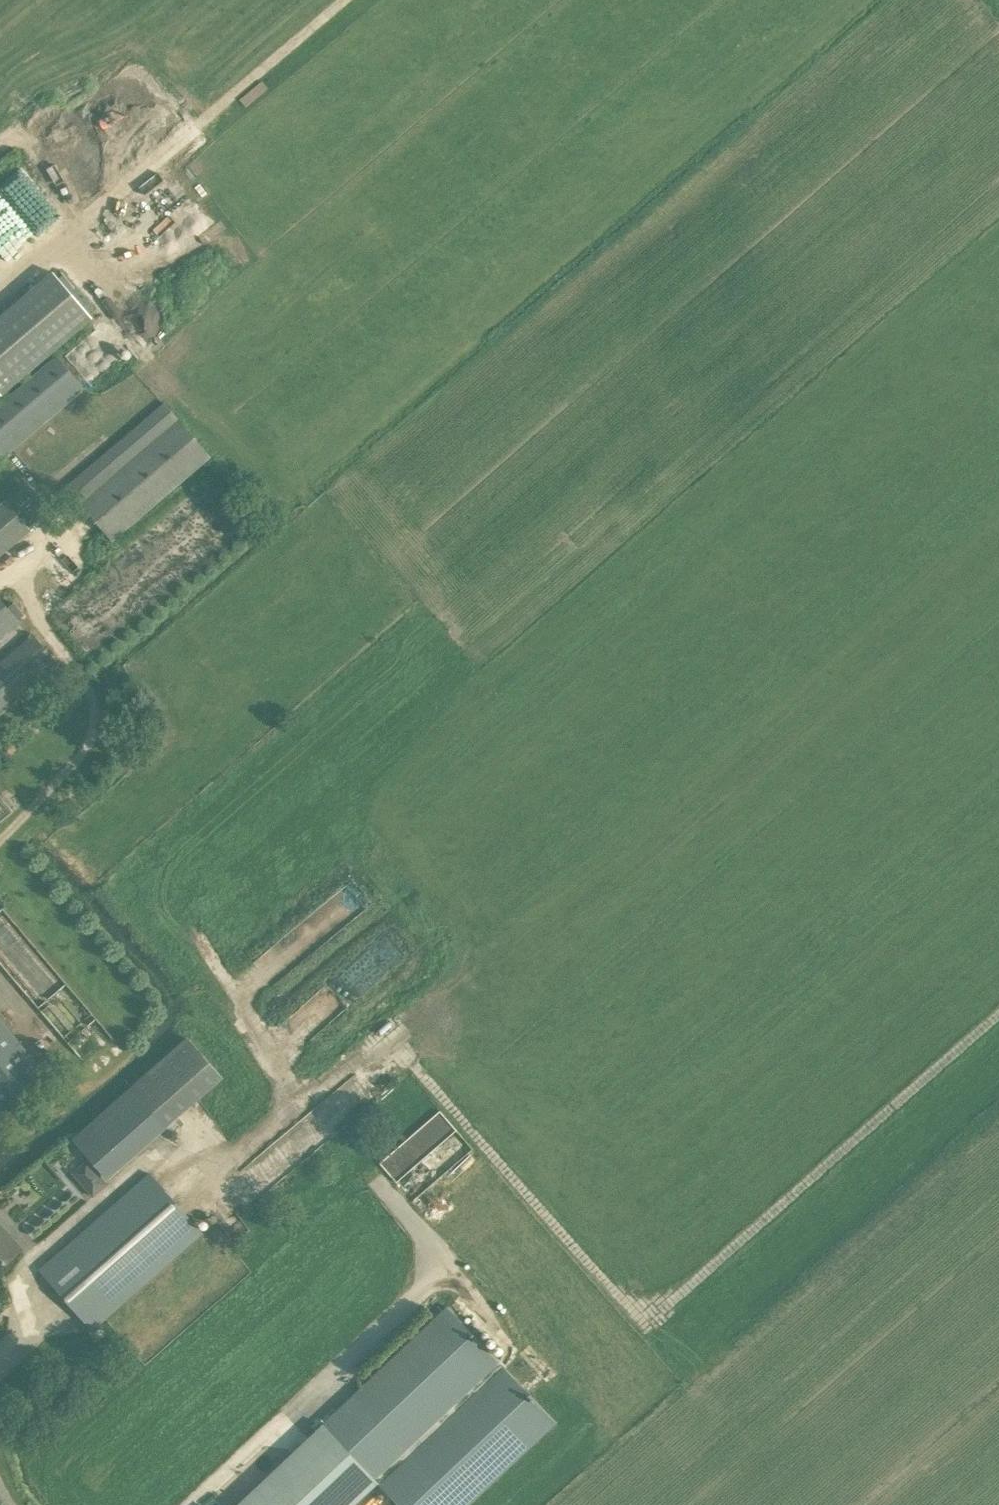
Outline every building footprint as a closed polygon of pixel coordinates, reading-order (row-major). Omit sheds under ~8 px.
[(26,238),(61,207),(23,165),(0,186),(0,210),(26,238)] [(95,319),(56,273),(0,321),(0,392),(4,396),(95,319)] [(84,385),(60,357),(0,407),(0,456),(84,385)] [(212,458),(181,421),(164,402),(66,487),(113,542),(212,458)] [(0,508),(0,557),(31,531),(7,502),(0,508)] [(19,622),(17,620),(24,614),(15,602),(7,608),(0,599),(0,638),(19,622)] [(59,666),(34,638),(0,667),(0,717),(59,666)] [(2,820),(16,807),(0,790),(0,818),(2,820)] [(0,1017),(0,1111),(1,1111),(46,1072),(0,1017)] [(188,1038),(131,1090),(74,1140),(106,1177),(221,1075),(188,1038)] [(444,1110),(381,1158),(411,1197),(466,1156),(458,1145),(466,1139),(444,1110)] [(94,1330),(203,1234),(150,1174),(41,1270),(94,1330)] [(101,1176),(86,1189),(93,1198),(109,1184),(101,1176)] [(21,1250),(0,1226),(0,1269),(21,1250)] [(325,1423),(239,1504),(356,1504),(380,1482),(401,1504),(469,1504),(559,1419),(450,1304),(325,1423)]
